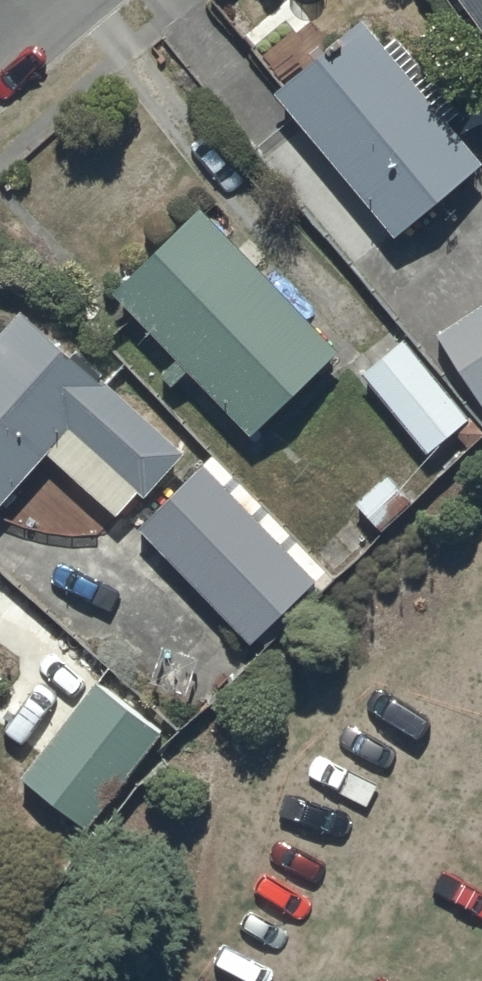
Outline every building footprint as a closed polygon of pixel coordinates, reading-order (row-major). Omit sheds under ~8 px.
[(481,19),(481,0),(468,0),(481,19)] [(276,84),(397,226),(481,153),(448,114),(465,100),(399,30),(389,39),(361,9),(276,84)] [(340,341),(200,198),(111,282),(179,351),(162,367),(172,378),(190,361),(253,425),(340,341)] [(0,328),(0,497),(49,443),(117,505),(139,481),(145,487),(187,442),(28,296),(0,328)] [(438,322),(481,390),(481,296),(438,322)] [(406,332),(364,366),(428,446),(470,412),(406,332)] [(203,455),(140,520),(251,635),(316,573),(203,455)] [(162,722),(97,673),(22,770),(90,820),(162,722)]
